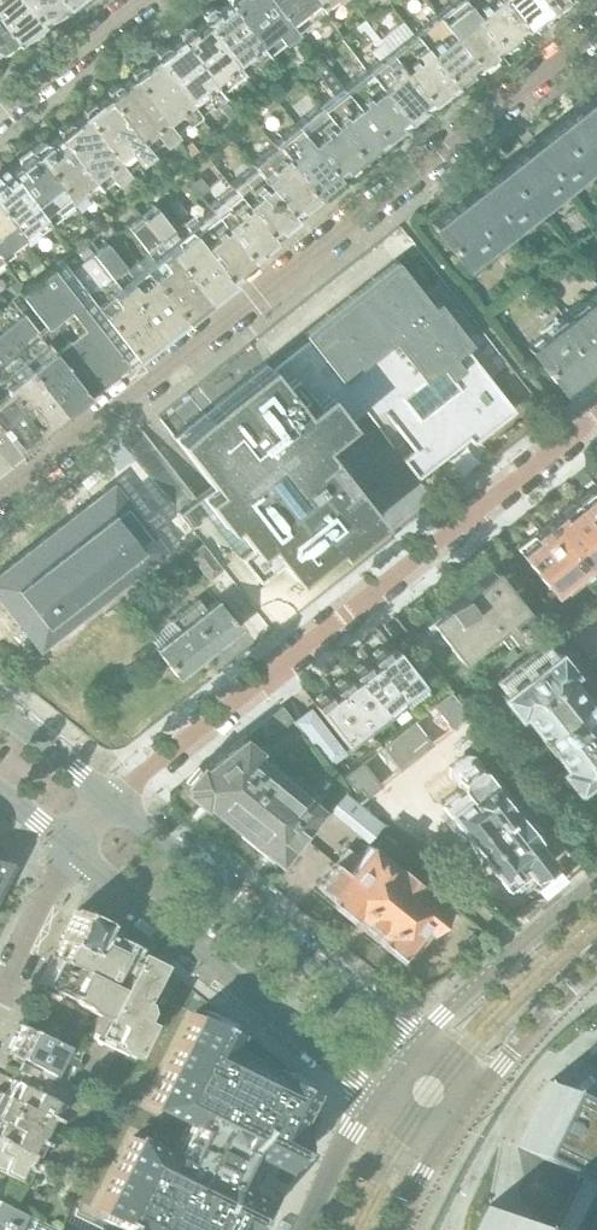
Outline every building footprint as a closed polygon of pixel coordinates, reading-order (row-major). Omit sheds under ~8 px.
[(20,0),(0,0),(0,25),(13,42),(23,34),(29,36),(37,30),(37,23),(20,0)] [(61,2),(59,0),(20,0),(37,23),(47,15),(53,17),(62,10),(61,2)] [(268,0),(224,0),(224,1),(263,52),(292,29),(268,0)] [(316,10),(309,0),(268,0),(292,29),(316,10)] [(316,10),(329,0),(309,0),(316,10)] [(352,0),(342,0),(351,11),(357,6),(352,0)] [(497,46),(463,0),(453,0),(436,14),(474,65),(479,66),(489,58),(489,52),(492,53),(497,49),(497,46)] [(501,0),(463,0),(497,46),(503,47),(512,40),(514,33),(516,34),(521,30),(521,27),(501,0)] [(539,0),(501,0),(521,27),(527,28),(537,21),(537,15),(540,15),(545,11),(545,9),(539,0)] [(545,9),(550,8),(555,6),(558,3),(560,0),(539,0),(545,9)] [(263,52),(224,1),(215,7),(208,5),(200,11),(200,19),(240,71),(263,52)] [(474,65),(436,14),(411,33),(450,83),(456,84),(465,77),(466,71),(468,71),(474,67),(474,65)] [(216,90),(240,71),(200,19),(192,26),(185,24),(177,30),(177,37),(216,90)] [(427,101),(388,52),(364,20),(355,27),(359,32),(362,30),(375,47),(371,50),(376,57),(378,59),(365,69),(404,120),(409,121),(419,113),(419,107),(421,108),(427,104),(427,101)] [(13,42),(0,25),(0,50),(2,51),(13,42)] [(450,86),(450,83),(411,33),(388,52),(427,101),(432,101),(436,99),(440,96),(442,91),(442,89),(444,90),(450,86)] [(218,92),(177,37),(168,44),(160,42),(152,49),(152,57),(193,111),(195,110),(193,107),(201,100),(204,103),(218,92)] [(380,138),(342,87),(326,66),(319,57),(319,56),(315,59),(310,63),(322,79),(321,79),(334,95),(319,106),(360,160),(372,150),(373,144),(375,145),(380,140),(380,138)] [(180,122),(193,111),(152,57),(143,64),(136,62),(128,68),(128,76),(172,130),(173,129),(169,124),(176,119),(180,122)] [(404,122),(404,120),(365,69),(342,87),(380,138),(385,138),(390,136),(394,132),(396,128),(396,126),(398,126),(404,122)] [(172,130),(128,76),(119,83),(112,81),(104,87),(103,95),(133,134),(143,147),(157,136),(160,140),(168,134),(172,130)] [(271,94),(278,103),(286,96),(280,88),(279,87),(271,94)] [(268,110),(278,103),(271,94),(261,102),(268,110)] [(143,147),(133,134),(103,95),(94,102),(87,100),(79,106),(79,114),(94,134),(119,166),(133,155),(136,160),(147,151),(143,147)] [(596,157),(596,95),(589,101),(587,98),(577,106),(580,109),(558,126),(588,164),(596,157)] [(348,169),(360,160),(319,106),(295,124),(334,174),(336,175),(342,171),(342,168),(348,169)] [(122,170),(119,166),(94,134),(79,114),(70,121),(63,119),(55,125),(55,133),(56,134),(93,186),(107,176),(110,180),(122,170)] [(334,174),(295,124),(272,142),(274,145),(311,193),(313,193),(318,189),(319,186),(324,188),(337,178),(334,174)] [(500,171),(530,210),(588,164),(558,126),(536,143),(534,140),(524,147),(526,151),(500,171)] [(97,190),(93,186),(56,134),(44,143),(40,141),(29,150),(71,204),(81,196),(84,200),(97,190)] [(313,196),(311,193),(274,145),(251,163),(253,166),(286,209),(290,214),(292,214),(297,210),(297,208),(303,207),(308,204),(311,200),(313,196)] [(60,212),(71,204),(29,150),(18,159),(16,165),(6,173),(50,226),(63,216),(60,212)] [(286,209),(253,166),(230,185),(232,188),(231,189),(268,236),(271,236),(276,232),(276,229),(282,230),(291,223),(292,217),(290,214),(286,209)] [(461,263),(530,210),(500,171),(473,192),(471,189),(461,197),(463,200),(431,225),(461,263)] [(6,173),(0,178),(0,212),(24,241),(35,232),(38,236),(50,226),(6,173)] [(207,189),(196,175),(189,181),(200,195),(207,189)] [(212,209),(211,210),(248,256),(250,257),(255,253),(255,250),(261,251),(270,244),(270,238),(268,236),(231,189),(209,206),(212,209)] [(186,213),(176,199),(169,205),(180,218),(186,213)] [(227,277),(189,230),(188,231),(177,240),(151,208),(140,216),(204,300),(229,281),(227,277)] [(248,256),(211,210),(187,229),(188,231),(189,230),(227,277),(229,278),(234,274),(234,271),(240,272),(249,265),(250,259),(248,256)] [(24,241),(0,212),(0,260),(3,263),(17,252),(14,248),(24,241)] [(181,318),(204,300),(140,216),(127,226),(152,259),(142,267),(181,318)] [(133,356),(157,338),(92,253),(82,241),(58,260),(133,356)] [(181,318),(142,267),(133,275),(106,242),(92,253),(157,338),(181,318)] [(518,263),(501,242),(494,248),(500,256),(501,255),(511,269),(518,263)] [(133,356),(58,260),(22,288),(20,290),(9,299),(21,315),(83,395),(133,356)] [(281,564),(292,578),(332,547),(337,552),(378,519),(357,493),(345,502),(338,493),(342,490),(318,460),(314,462),(307,453),(362,409),(393,448),(404,440),(412,449),(400,458),(416,478),(467,438),(472,443),(513,410),(480,368),(469,377),(453,356),(464,347),(396,260),(303,333),(307,339),(269,369),(265,363),(172,436),(212,487),(201,496),(224,526),(230,521),(251,548),(240,557),(259,582),(281,564)] [(549,278),(542,269),(533,276),(540,285),(549,278)] [(10,295),(21,286),(16,280),(6,289),(10,295)] [(595,295),(528,348),(558,386),(589,362),(591,365),(596,360),(596,297),(595,295)] [(83,395),(21,315),(0,332),(0,334),(61,413),(83,395)] [(61,413),(0,334),(0,380),(39,430),(61,413)] [(0,380),(0,429),(15,449),(39,430),(0,380)] [(15,449),(0,429),(0,461),(15,449)] [(574,501),(596,531),(596,483),(574,501)] [(166,553),(112,484),(0,572),(0,601),(39,650),(166,553)] [(596,559),(596,531),(574,501),(516,548),(552,594),(596,559)] [(201,522),(189,508),(181,514),(192,529),(201,522)] [(223,569),(203,543),(188,555),(208,581),(223,569)] [(534,634),(533,632),(532,629),(531,627),(529,625),(526,623),(523,622),(520,622),(517,623),(514,624),(512,621),(513,621),(526,610),(494,569),(428,621),(460,662),(475,650),(496,634),(506,647),(512,642),(514,643),(515,644),(518,645),(521,646),(525,646),(528,644),(530,642),(532,640),(533,637),(534,634)] [(177,677),(238,629),(216,600),(206,608),(198,598),(165,624),(166,625),(150,638),(157,647),(155,649),(177,677)] [(566,673),(571,669),(568,666),(571,664),(558,648),(556,650),(554,647),(551,649),(548,645),(546,646),(542,641),(534,648),(517,660),(496,677),(505,689),(499,694),(501,697),(501,703),(508,711),(512,711),(515,715),(521,710),(528,718),(523,724),(520,728),(520,734),(522,742),(526,749),(532,756),(539,759),(545,761),(551,760),(556,757),(563,765),(557,769),(560,772),(559,777),(564,785),(570,785),(573,789),(596,771),(596,713),(566,673)] [(369,659),(406,705),(426,689),(392,646),(386,651),(383,648),(369,659)] [(499,672),(515,659),(519,656),(512,647),(492,663),(499,672)] [(387,720),(406,705),(372,662),(367,665),(364,663),(350,674),(387,720)] [(368,735),(387,720),(353,676),(348,680),(346,677),(332,688),(334,691),(368,735)] [(349,750),(368,735),(334,691),(329,695),(327,692),(312,703),(349,750)] [(449,692),(433,705),(452,730),(469,717),(449,692)] [(292,718),(282,705),(266,717),(282,730),(292,718)] [(342,750),(314,714),(297,727),(325,763),(342,750)] [(203,799),(212,806),(233,781),(238,785),(262,755),(261,755),(262,753),(242,737),(200,769),(197,767),(185,782),(188,784),(187,785),(188,787),(186,790),(201,802),(203,799)] [(267,755),(273,747),(266,741),(259,748),(267,755)] [(466,797),(446,813),(453,823),(450,825),(451,829),(455,835),(460,838),(464,836),(476,852),(477,851),(509,892),(530,877),(531,878),(537,878),(551,867),(552,861),(535,839),(543,833),(533,820),(532,821),(526,812),(525,813),(495,775),(490,779),(485,772),(471,755),(465,754),(449,766),(448,774),(462,792),(466,797)] [(239,829),(284,773),(262,755),(238,785),(233,781),(212,806),(239,829)] [(284,773),(239,829),(266,851),(267,851),(269,850),(278,857),(279,855),(321,803),(284,773)] [(344,793),(329,811),(367,843),(383,824),(344,793)] [(444,906),(415,882),(396,866),(367,844),(356,857),(347,850),(336,863),(319,883),(354,912),(379,933),(385,938),(385,940),(392,946),(395,946),(400,951),(401,950),(402,951),(411,958),(432,932),(426,927),(444,906)] [(8,866),(0,864),(0,883),(8,866)] [(53,957),(40,984),(81,1007),(82,1011),(95,1018),(100,1016),(130,954),(133,947),(108,935),(97,928),(99,923),(99,920),(98,919),(79,910),(78,910),(77,910),(77,911),(76,911),(76,912),(76,911),(61,940),(53,957)] [(100,1016),(89,1039),(126,1058),(142,1023),(134,1019),(139,1009),(137,1002),(133,1000),(144,979),(147,977),(151,970),(150,966),(151,964),(147,962),(146,959),(139,955),(135,956),(130,954),(100,1016)] [(33,1155),(33,1157),(20,1182),(15,1179),(4,1202),(24,1214),(55,1229),(67,1206),(68,1207),(75,1210),(72,1216),(100,1229),(241,1229),(242,1227),(246,1228),(256,1208),(252,1207),(257,1198),(273,1166),(280,1170),(285,1162),(291,1165),(301,1143),(295,1140),(299,1132),(290,1127),(308,1091),(300,1087),(303,1081),(281,1070),(226,1044),(232,1032),(224,1028),(227,1022),(205,1011),(202,1018),(194,1013),(160,997),(156,995),(142,1023),(126,1058),(105,1100),(69,1084),(46,1130),(33,1155)] [(6,1052),(5,1054),(7,1055),(7,1054),(12,1056),(16,1058),(27,1063),(67,1082),(82,1050),(67,1043),(66,1044),(60,1041),(61,1038),(41,1029),(39,1034),(20,1025),(6,1052)] [(5,1097),(0,1107),(46,1130),(69,1084),(69,1083),(67,1082),(27,1063),(25,1067),(22,1073),(19,1072),(15,1081),(11,1079),(3,1096),(5,1097)] [(549,1081),(517,1147),(579,1178),(554,1229),(596,1229),(596,1105),(549,1081)] [(33,1157),(33,1155),(46,1130),(0,1107),(0,1108),(0,1140),(33,1157)] [(15,1179),(20,1182),(33,1157),(0,1140),(0,1172),(15,1179)] [(73,1169),(70,1174),(80,1179),(83,1174),(73,1169)] [(24,1214),(4,1202),(0,1201),(0,1229),(16,1229),(24,1214)] [(488,1207),(476,1229),(535,1229),(488,1207)]
